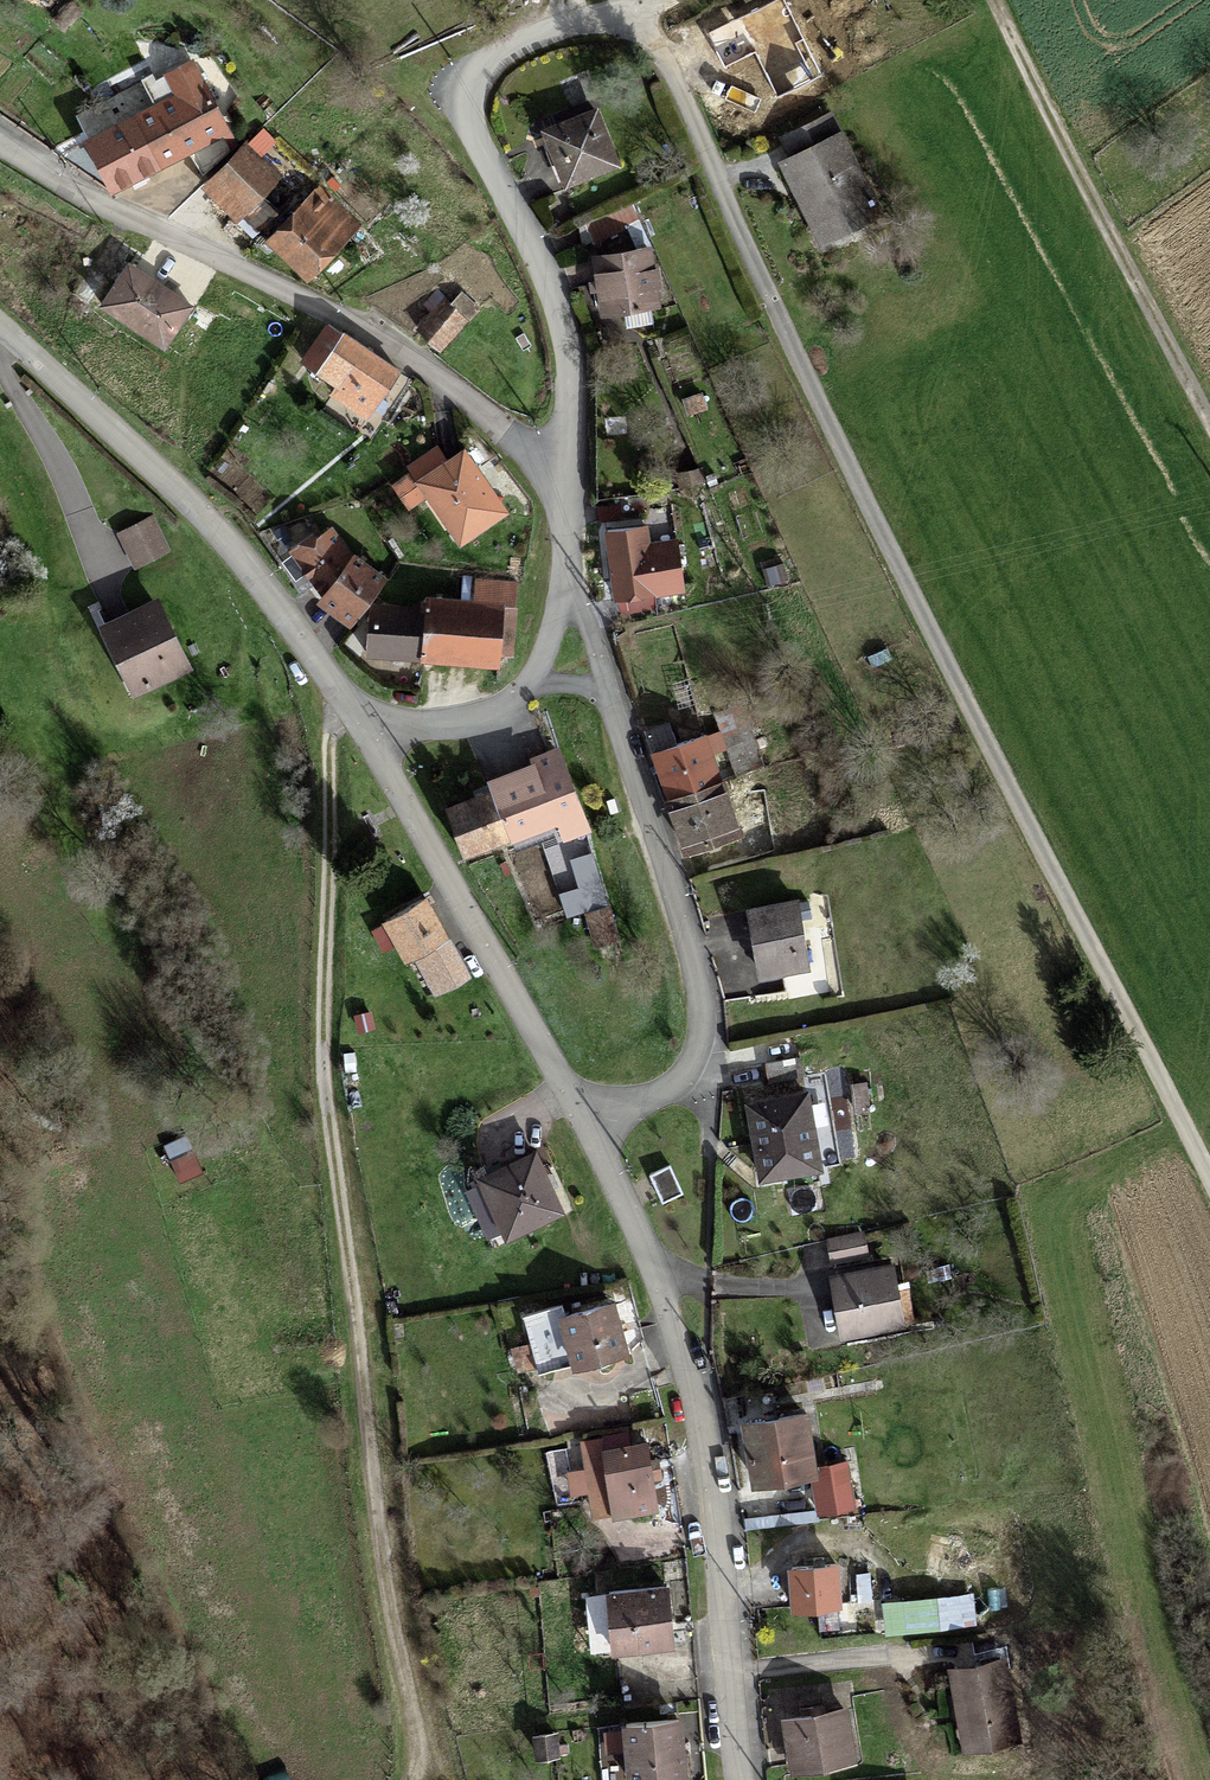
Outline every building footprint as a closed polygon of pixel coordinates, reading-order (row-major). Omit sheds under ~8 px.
[(762,0),(734,13),(740,28),(767,15),(762,0)] [(740,28),(734,13),(733,11),(710,21),(717,38),(741,28),(740,28)] [(170,78),(194,66),(191,61),(167,73),(170,78)] [(188,150),(199,168),(231,136),(202,81),(194,66),(170,78),(178,94),(87,140),(113,189),(188,150)] [(545,131),(567,184),(616,163),(595,111),(545,131)] [(785,136),(795,159),(786,162),(823,238),(876,212),(828,115),(785,136)] [(262,128),(246,142),(259,155),(274,142),(262,128)] [(235,145),(231,136),(199,168),(203,174),(235,145)] [(295,191),(259,155),(246,142),(209,180),(258,228),(295,191)] [(277,149),(267,158),(286,178),(295,169),(277,149)] [(320,185),(304,202),(344,242),(360,225),(320,185)] [(638,251),(649,249),(653,248),(631,198),(582,221),(592,243),(627,225),(638,251)] [(309,278),(344,242),(304,202),(268,237),(271,241),(268,244),(273,250),(277,246),(309,278)] [(649,249),(638,251),(595,257),(599,281),(592,281),(593,290),(600,289),(604,312),(657,304),(655,288),(659,286),(656,268),(652,269),(649,249)] [(190,306),(129,265),(103,304),(164,345),(190,306)] [(104,278),(91,269),(75,293),(88,302),(104,278)] [(447,299),(420,330),(441,350),(469,318),(447,299)] [(326,359),(343,334),(328,325),(317,342),(312,349),(326,359)] [(399,372),(363,347),(343,334),(326,359),(318,370),(338,383),(332,393),(368,417),(375,408),(381,412),(388,403),(382,398),(399,372)] [(689,413),(706,407),(702,396),(685,402),(689,413)] [(446,462),(437,448),(411,466),(461,540),(504,511),(463,451),(446,462)] [(409,467),(393,477),(408,502),(424,492),(409,467)] [(699,467),(679,473),(681,487),(704,482),(699,467)] [(123,531),(138,564),(167,550),(152,518),(123,531)] [(684,589),(677,541),(648,544),(646,526),(608,530),(617,599),(625,598),(655,593),(684,589)] [(352,557),(330,527),(317,538),(313,533),(291,549),(324,594),(322,597),(354,620),(355,619),(385,578),(354,555),(352,557)] [(765,561),(769,580),(788,575),(783,557),(765,561)] [(476,579),(473,602),(504,606),(516,607),(518,583),(476,579)] [(656,608),(655,593),(625,598),(628,612),(656,608)] [(495,661),(496,663),(499,663),(504,606),(473,602),(423,599),(423,608),(371,605),(367,653),(393,655),(392,662),(402,662),(403,656),(422,657),(422,655),(495,661)] [(155,603),(113,623),(125,648),(117,651),(135,690),(185,666),(155,603)] [(106,626),(117,651),(125,648),(113,623),(106,626)] [(672,681),(678,707),(696,703),(690,677),(672,681)] [(744,708),(697,713),(705,735),(721,783),(763,765),(744,708)] [(657,763),(650,765),(653,772),(660,771),(670,800),(721,783),(705,735),(676,744),(669,724),(646,732),(657,763)] [(557,751),(531,760),(533,766),(536,774),(494,791),(510,837),(557,819),(563,836),(586,829),(557,751)] [(536,774),(533,766),(517,772),(491,782),(494,791),(536,774)] [(463,854),(510,837),(494,791),(493,791),(490,783),(473,790),(476,797),(447,807),(463,854)] [(738,832),(721,783),(670,800),(687,848),(738,832)] [(614,797),(606,800),(610,813),(618,810),(614,797)] [(607,905),(595,855),(572,859),(580,886),(560,893),(569,919),(607,905)] [(467,976),(447,938),(425,898),(385,920),(407,961),(418,955),(438,993),(467,976)] [(750,908),(758,953),(778,950),(782,970),(807,966),(796,900),(750,908)] [(778,950),(758,953),(761,973),(782,970),(778,950)] [(797,1057),(765,1062),(768,1082),(801,1076),(797,1057)] [(866,1083),(853,1085),(856,1110),(869,1108),(866,1083)] [(813,1095),(815,1118),(828,1116),(832,1161),(856,1159),(849,1092),(813,1095)] [(806,1094),(750,1103),(762,1177),(818,1167),(806,1094)] [(171,1154),(178,1177),(201,1170),(194,1147),(171,1154)] [(482,1177),(507,1233),(560,1209),(534,1153),(482,1177)] [(670,1165),(650,1174),(663,1202),(683,1192),(670,1165)] [(861,1233),(829,1239),(833,1260),(866,1253),(861,1233)] [(898,1319),(893,1292),(889,1270),(837,1280),(845,1329),(898,1319)] [(907,1290),(893,1292),(898,1319),(912,1316),(907,1290)] [(576,1362),(577,1365),(624,1351),(611,1303),(565,1315),(562,1304),(526,1313),(534,1343),(516,1347),(522,1369),(540,1365),(541,1370),(576,1362)] [(511,1349),(517,1370),(522,1369),(516,1347),(511,1349)] [(803,1414),(746,1423),(755,1481),(813,1471),(803,1414)] [(624,1437),(585,1443),(596,1513),(613,1511),(614,1514),(656,1508),(651,1474),(659,1473),(657,1460),(649,1461),(646,1442),(625,1445),(624,1437)] [(824,1465),(828,1485),(815,1487),(819,1511),(855,1506),(847,1461),(824,1465)] [(836,1563),(791,1566),(794,1606),(838,1603),(836,1563)] [(856,1600),(872,1600),(871,1572),(855,1572),(856,1600)] [(666,1586),(609,1591),(614,1648),(671,1642),(666,1586)] [(939,1601),(920,1603),(923,1629),(942,1627),(939,1601)] [(1001,1661),(954,1669),(968,1745),(1015,1736),(1001,1661)] [(814,1714),(786,1719),(794,1767),(852,1758),(844,1709),(824,1712),(822,1704),(812,1706),(814,1714)] [(626,1723),(631,1779),(649,1779),(683,1777),(678,1719),(626,1723)] [(623,1745),(623,1724),(605,1725),(605,1745),(623,1745)] [(555,1733),(536,1734),(538,1755),(557,1753),(555,1733)]
